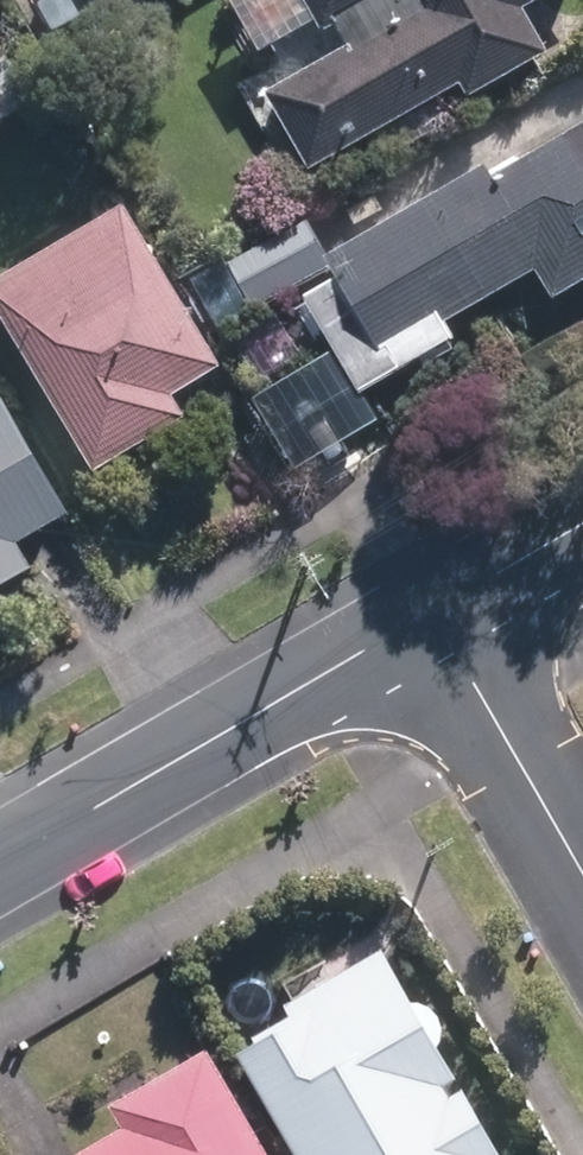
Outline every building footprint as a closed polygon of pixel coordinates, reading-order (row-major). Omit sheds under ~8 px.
[(58,49),(149,0),(30,0),(58,49)] [(363,40),(281,84),(323,161),(473,81),(479,91),(559,48),(535,3),(540,0),(328,0),(339,21),(349,15),(363,40)] [(1,23),(0,24),(0,116),(41,92),(1,23)] [(347,244),(359,265),(322,286),(377,381),(470,328),(462,314),(553,261),(569,288),(582,280),(582,127),(530,157),(522,145),(347,244)] [(235,359),(141,195),(4,274),(111,459),(203,407),(190,385),(235,359)] [(318,214),(201,274),(225,320),(342,260),(318,214)] [(50,559),(34,531),(82,504),(0,357),(0,587),(50,559)] [(356,947),(202,1052),(272,1154),(455,1154),(471,1143),(421,1070),(435,1061),(356,947)] [(177,1044),(78,1099),(93,1124),(41,1153),(42,1154),(241,1154),(177,1044)]
